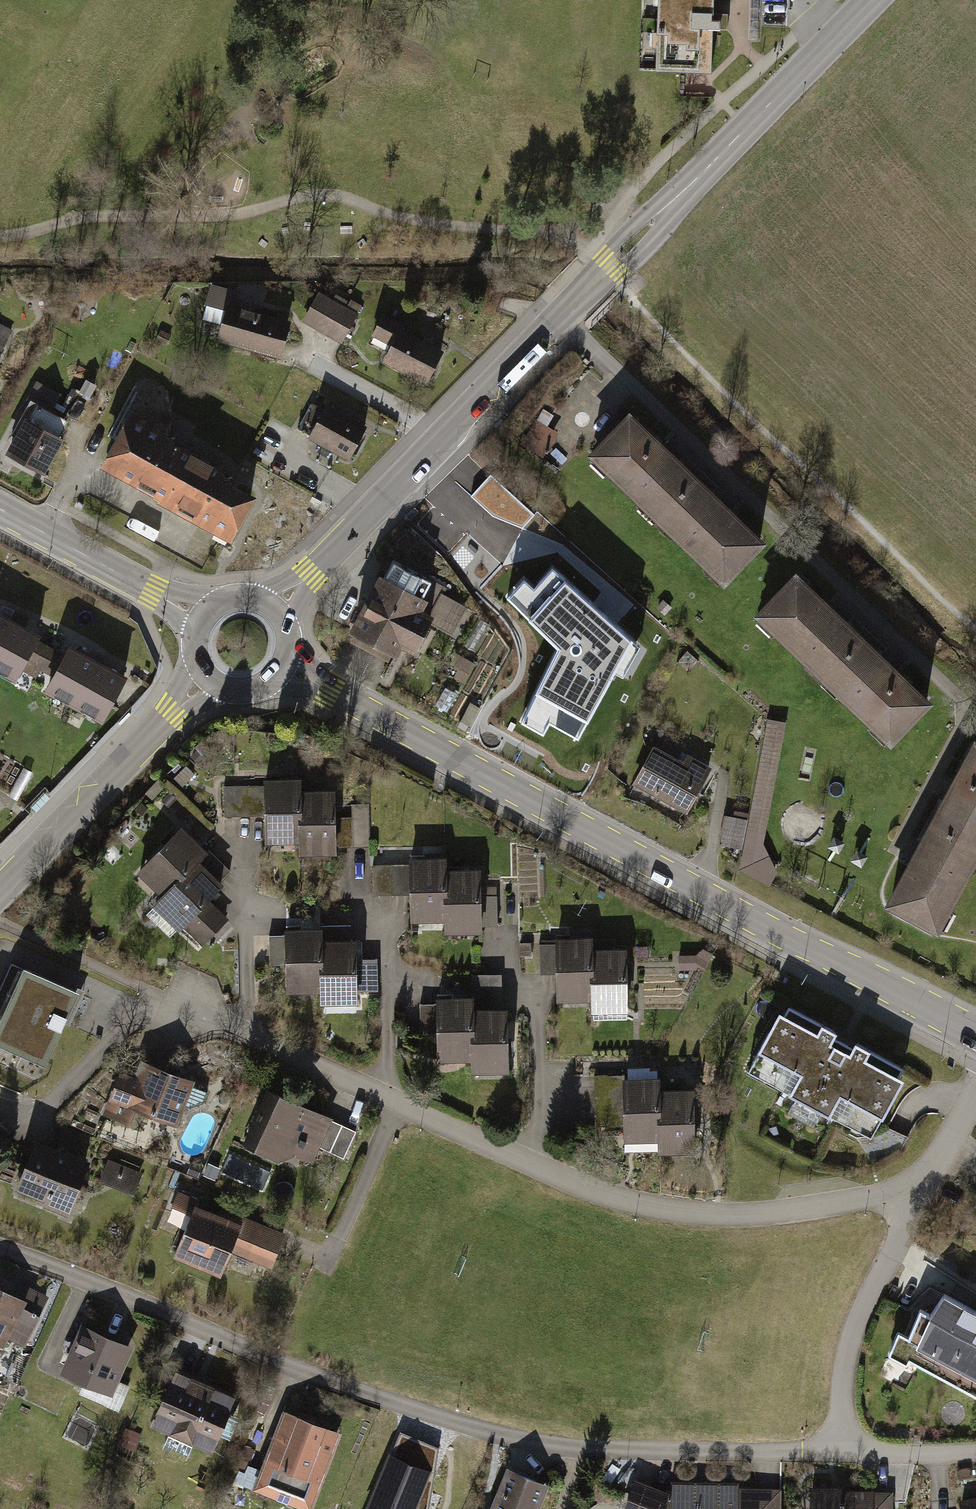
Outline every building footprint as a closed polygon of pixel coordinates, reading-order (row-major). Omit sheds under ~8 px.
[(650,66),(706,68),(708,0),(652,0),(650,66)] [(243,292),(213,285),(207,307),(228,312),(221,343),(287,360),(297,319),(239,305),(243,292)] [(361,316),(322,295),(305,326),(344,346),(361,316)] [(407,326),(386,317),(376,339),(392,346),(384,364),(435,386),(450,351),(405,331),(407,326)] [(14,330),(0,321),(0,349),(1,350),(14,330)] [(30,397),(54,410),(63,392),(39,379),(30,397)] [(372,427),(326,406),(310,441),(355,462),(372,427)] [(704,470),(638,407),(595,452),(660,515),(704,470)] [(179,432),(136,409),(106,466),(165,497),(193,446),(177,437),(179,432)] [(48,475),(69,436),(28,414),(7,453),(48,475)] [(555,432),(531,420),(516,448),(540,461),(555,432)] [(193,446),(165,497),(239,536),(263,492),(229,474),(233,467),(193,446)] [(776,540),(704,470),(660,515),(731,583),(776,540)] [(530,518),(489,480),(471,500),(496,521),(519,531),(530,518)] [(637,635),(547,560),(514,605),(558,645),(527,711),(583,739),(637,635)] [(806,567),(763,610),(834,680),(877,637),(806,567)] [(429,593),(384,572),(356,629),(417,659),(434,625),(459,638),(477,602),(435,581),(429,593)] [(0,609),(0,657),(20,619),(0,609)] [(0,657),(0,668),(29,683),(50,644),(38,638),(42,630),(20,619),(0,657)] [(942,701),(877,637),(834,680),(900,745),(942,701)] [(102,656),(71,640),(47,686),(78,702),(102,656)] [(102,656),(78,702),(112,720),(132,680),(120,674),(124,667),(102,656)] [(785,720),(765,716),(749,818),(742,851),(739,872),(770,885),(776,871),(762,841),(785,720)] [(937,820),(975,841),(975,747),(937,820)] [(682,762),(655,748),(637,782),(694,812),(716,770),(686,754),(682,762)] [(184,788),(197,775),(185,764),(172,777),(184,788)] [(302,777),(267,777),(267,787),(267,818),(268,844),(303,843),(302,789),(302,777)] [(267,787),(224,788),(223,819),(267,818),(267,787)] [(340,788),(302,789),(303,843),(303,855),(341,854),(341,849),(341,820),(340,788)] [(354,822),(341,820),(341,849),(372,849),(372,806),(354,806),(354,822)] [(749,818),(726,814),(719,846),(742,851),(749,818)] [(975,880),(975,841),(937,820),(893,902),(948,932),(975,880)] [(139,872),(167,899),(185,880),(202,863),(211,854),(182,826),(139,872)] [(450,859),(416,859),(416,863),(416,896),(416,925),(450,925),(450,871),(450,859)] [(202,863),(185,880),(167,899),(159,908),(204,951),(232,923),(212,904),(228,887),(202,863)] [(416,863),(373,863),(373,896),(416,896),(416,863)] [(485,871),(450,871),(450,925),(450,934),(486,934),(485,871)] [(307,924),(290,924),(291,995),(326,995),(324,928),(307,928),(307,924)] [(352,927),(324,928),(326,995),(326,1008),(362,1007),(361,939),(352,939),(352,927)] [(594,936),(559,937),(559,946),(560,978),(561,1003),(596,1002),(595,949),(594,936)] [(521,946),(521,959),(535,959),(535,946),(521,946)] [(631,948),(595,949),(596,1002),(596,1012),(632,1012),(631,948)] [(679,955),(678,972),(714,972),(714,955),(679,955)] [(83,992),(27,967),(24,973),(13,968),(0,998),(0,1043),(50,1065),(83,992)] [(476,998),(440,998),(440,1063),(476,1063),(476,1009),(476,998)] [(837,1121),(873,1140),(912,1069),(792,1003),(753,1074),(799,1099),(794,1109),(820,1124),(826,1114),(837,1121)] [(513,1009),(476,1009),(476,1063),(477,1074),(514,1074),(513,1009)] [(177,1125),(197,1081),(155,1062),(150,1074),(134,1079),(125,1075),(108,1114),(134,1125),(141,1109),(177,1125)] [(627,1128),(626,1078),(595,1079),(597,1128),(627,1128)] [(664,1091),(663,1078),(626,1078),(627,1128),(627,1141),(664,1140),(664,1091)] [(702,1091),(664,1091),(664,1140),(665,1154),(703,1153),(702,1091)] [(271,1092),(246,1149),(281,1163),(299,1156),(315,1163),(334,1119),(271,1092)] [(64,1129),(60,1139),(81,1148),(86,1138),(64,1129)] [(94,1161),(39,1140),(20,1189),(48,1200),(45,1206),(72,1217),(94,1161)] [(223,1168),(212,1164),(210,1169),(264,1191),(273,1169),(230,1151),(223,1168)] [(112,1162),(103,1181),(137,1195),(145,1176),(112,1162)] [(274,1270),(289,1236),(225,1209),(223,1213),(201,1204),(202,1200),(182,1191),(172,1213),(191,1221),(176,1256),(224,1277),(228,1268),(246,1276),(252,1260),(274,1270)] [(0,1282),(0,1341),(7,1344),(11,1336),(28,1345),(53,1298),(22,1282),(18,1291),(0,1282)] [(940,1295),(927,1316),(918,1311),(906,1338),(896,1333),(887,1354),(904,1363),(906,1359),(975,1397),(975,1314),(940,1295)] [(136,1346),(85,1323),(65,1369),(88,1379),(82,1393),(110,1405),(136,1346)] [(241,1395),(181,1369),(156,1426),(173,1434),(166,1449),(191,1460),(198,1445),(215,1452),(224,1433),(233,1438),(242,1418),(233,1414),(241,1395)] [(288,1411),(259,1491),(309,1508),(317,1508),(345,1432),(331,1426),(333,1420),(304,1410),(301,1416),(288,1411)] [(402,1434),(375,1500),(367,1497),(362,1508),(421,1508),(444,1451),(402,1434)] [(510,1467),(494,1508),(544,1508),(554,1483),(510,1467)] [(714,1482),(674,1481),(674,1490),(638,1478),(629,1508),(714,1508),(714,1482)] [(714,1482),(714,1508),(785,1508),(784,1488),(746,1489),(745,1482),(714,1482)] [(815,1489),(814,1508),(901,1508),(895,1508),(896,1491),(815,1489)] [(963,1500),(965,1508),(975,1508),(975,1498),(963,1500)]
